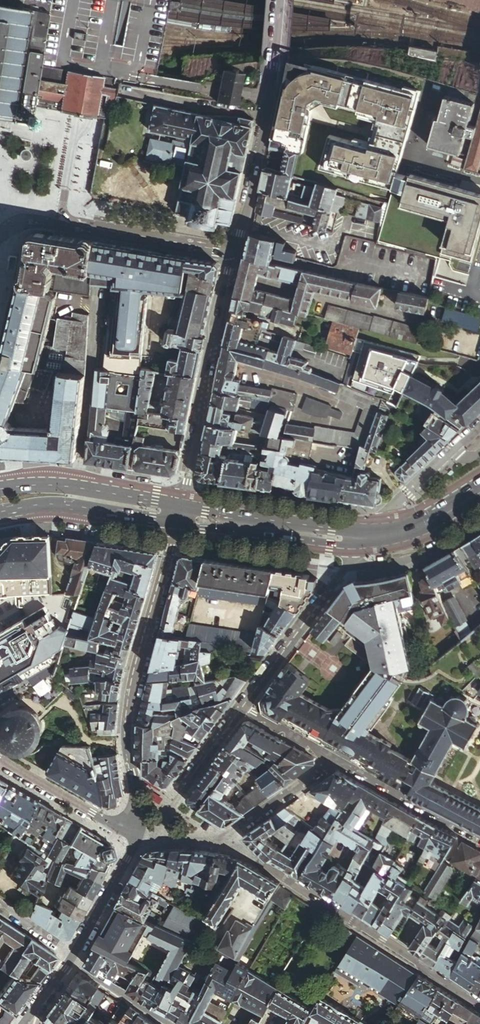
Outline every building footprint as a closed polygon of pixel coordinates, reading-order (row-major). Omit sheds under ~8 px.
[(5,118),(12,119),(34,123),(37,105),(41,106),(61,109),(72,111),(97,116),(111,118),(115,98),(119,81),(116,80),(116,76),(141,80),(142,71),(156,74),(161,50),(168,7),(170,0),(0,0),(0,117),(5,118)] [(168,7),(179,9),(180,1),(176,0),(170,0),(168,7)] [(407,48),(406,54),(432,58),(433,54),(464,59),(465,50),(434,45),(434,50),(408,46),(407,48)] [(296,73),(290,80),(284,79),(272,132),(270,142),(288,147),(292,148),(298,149),(303,150),(305,139),(312,105),(309,101),(320,95),(323,99),(338,103),(339,99),(345,101),(346,97),(358,100),(357,104),(358,104),(358,108),(365,109),(368,110),(370,114),(374,111),(377,112),(377,115),(371,139),(370,142),(366,141),(364,137),(361,140),(357,139),(328,132),(321,160),(349,166),(348,171),(393,182),(397,168),(414,103),(411,102),(415,87),(403,84),(313,61),(312,66),(303,69),(296,73)] [(219,90),(217,101),(238,105),(238,102),(240,94),(241,86),(244,73),(223,69),(220,82),(219,90)] [(404,81),(403,84),(415,87),(411,102),(414,103),(419,85),(404,81)] [(124,88),(123,97),(138,98),(138,89),(124,88)] [(460,149),(465,133),(468,121),(474,100),(445,92),(437,121),(435,121),(429,140),(460,149)] [(309,101),(312,105),(323,99),(320,95),(309,101)] [(190,161),(200,113),(156,105),(151,128),(180,134),(188,136),(187,142),(180,140),(179,140),(175,139),(174,143),(152,138),(149,153),(190,161)] [(252,126),(253,119),(240,117),(200,113),(190,161),(188,169),(179,212),(191,214),(190,216),(189,219),(190,219),(189,220),(190,220),(192,221),(193,220),(196,221),(196,222),(198,222),(199,222),(207,223),(207,224),(209,225),(210,224),(213,225),(213,226),(216,226),(216,225),(217,225),(218,223),(217,222),(217,220),(231,224),(245,158),(252,126)] [(11,129),(12,119),(5,118),(0,117),(0,127),(11,129)] [(465,133),(471,134),(474,123),(468,121),(465,133)] [(463,165),(477,169),(479,158),(479,125),(474,123),(471,134),(467,151),(465,157),(463,165)] [(460,149),(467,151),(471,134),(465,133),(460,149)] [(293,173),(298,149),(292,148),(288,147),(287,150),(282,170),(293,173)] [(26,150),(24,150),(22,151),(21,152),(21,154),(21,156),(21,157),(23,158),(25,159),(26,159),(28,158),(29,156),(29,154),(29,152),(28,151),(26,150)] [(453,153),(451,161),(463,165),(465,157),(453,153)] [(349,166),(321,160),(320,165),(348,171),(349,166)] [(265,166),(264,173),(292,180),(293,173),(282,170),(265,166)] [(474,249),(479,230),(479,190),(411,169),(410,172),(397,168),(393,182),(406,186),(402,199),(452,214),(444,240),(474,249)] [(260,190),(289,197),(292,180),(264,173),(260,190)] [(316,187),(335,192),(337,184),(318,179),(316,187)] [(302,183),(298,199),(312,203),(316,187),(302,183)] [(312,203),(331,207),(341,210),(344,194),(335,192),(316,187),(312,203)] [(260,190),(255,211),(273,215),(274,210),(276,201),(317,211),(314,225),(326,228),(331,207),(312,203),(298,199),(289,197),(260,190)] [(359,199),(355,214),(373,218),(376,203),(359,199)] [(376,203),(373,218),(381,220),(384,205),(376,203)] [(274,210),(273,215),(303,222),(304,217),(274,210)] [(21,275),(20,284),(51,289),(71,292),(79,293),(80,288),(90,289),(91,283),(93,240),(37,230),(27,239),(26,241),(25,249),(24,259),(21,275)] [(251,231),(246,255),(272,261),(273,253),(276,254),(276,255),(294,259),(295,258),(295,255),(297,249),(284,246),(286,239),(251,231)] [(93,240),(91,283),(97,284),(103,285),(112,286),(104,369),(142,375),(143,368),(141,368),(146,304),(143,303),(143,297),(144,290),(181,295),(183,285),(184,280),(185,277),(185,274),(188,257),(93,240)] [(356,281),(272,261),(246,255),(245,257),(243,256),(236,294),(264,301),(297,308),(309,311),(315,287),(352,296),(356,281)] [(220,265),(217,261),(188,257),(185,274),(216,278),(217,278),(220,265)] [(188,287),(212,292),(216,278),(185,274),(185,277),(184,280),(190,281),(188,287)] [(356,281),(352,296),(352,298),(378,305),(382,287),(356,281)] [(9,329),(2,361),(35,368),(37,369),(41,345),(51,289),(20,284),(12,317),(9,329)] [(210,301),(212,292),(188,287),(188,286),(185,295),(210,301)] [(398,304),(426,310),(429,298),(401,292),(398,304)] [(236,294),(233,308),(247,311),(261,313),(264,301),(236,294)] [(183,306),(208,312),(210,301),(185,295),(183,306)] [(264,301),(261,313),(293,322),(297,308),(264,301)] [(357,323),(417,338),(420,327),(374,315),(374,316),(330,303),(327,315),(333,317),(357,323)] [(206,322),(208,312),(183,306),(181,316),(206,322)] [(442,319),(477,331),(479,322),(479,316),(447,306),(442,319)] [(233,308),(231,319),(261,328),(264,320),(253,317),(246,315),(247,311),(233,308)] [(65,372),(85,374),(89,313),(72,313),(71,317),(64,316),(63,319),(57,318),(51,347),(67,349),(65,372)] [(177,330),(202,335),(206,322),(181,316),(177,330)] [(351,349),(357,323),(333,317),(327,341),(351,349)] [(229,319),(223,345),(309,371),(310,369),(309,367),(306,367),(308,360),(291,355),(294,345),(296,339),(284,335),(279,351),(269,348),(269,347),(257,343),(240,337),(242,333),(258,338),(261,328),(231,319),(229,319)] [(173,342),(184,344),(202,348),(205,335),(202,335),(177,330),(169,328),(166,341),(173,342)] [(257,343),(258,338),(242,333),(240,337),(257,343)] [(370,391),(383,393),(389,395),(395,401),(397,401),(401,392),(403,387),(411,390),(432,402),(448,415),(449,416),(461,404),(444,388),(445,386),(437,382),(436,383),(412,370),(414,365),(420,367),(425,354),(364,335),(353,385),(370,391)] [(296,339),(294,345),(303,348),(305,341),(296,339)] [(180,359),(184,344),(173,342),(170,357),(180,359)] [(451,355),(453,349),(430,342),(428,348),(451,355)] [(202,348),(184,344),(180,359),(170,357),(167,371),(168,372),(168,371),(172,371),(197,374),(202,348)] [(51,347),(41,345),(37,369),(45,370),(55,371),(61,372),(65,372),(67,349),(51,347)] [(215,389),(252,397),(269,400),(271,391),(239,385),(240,380),(234,379),(238,360),(320,385),(319,388),(327,391),(328,388),(338,391),(341,382),(309,371),(223,345),(214,389),(215,389)] [(453,349),(451,355),(450,358),(475,367),(479,363),(479,358),(453,349)] [(2,361),(1,362),(0,364),(0,454),(3,454),(39,456),(58,457),(58,458),(76,459),(78,430),(85,374),(65,372),(61,372),(54,430),(13,427),(12,425),(11,423),(10,423),(18,402),(22,403),(23,403),(25,402),(26,401),(27,397),(30,398),(33,389),(44,392),(46,391),(48,390),(55,371),(45,370),(37,369),(35,368),(2,361)] [(104,369),(96,368),(93,391),(92,404),(106,405),(106,404),(127,406),(127,407),(137,408),(142,375),(104,369)] [(142,375),(137,408),(141,409),(176,414),(188,416),(192,397),(197,374),(172,371),(165,403),(149,400),(154,370),(143,368),(142,375)] [(288,436),(308,440),(355,448),(356,445),(364,448),(378,406),(383,393),(370,391),(353,385),(345,383),(341,395),(340,396),(366,407),(358,431),(317,426),(317,428),(290,424),(288,436)] [(449,416),(462,427),(479,410),(479,384),(461,404),(449,416)] [(271,391),(269,400),(268,403),(280,406),(288,409),(293,410),(295,410),(299,395),(273,387),(271,391)] [(403,387),(401,392),(408,395),(411,390),(403,387)] [(244,403),(251,404),(252,397),(215,389),(212,400),(231,405),(238,407),(240,401),(244,402),(244,403)] [(378,406),(364,448),(368,450),(374,453),(378,441),(391,404),(394,405),(395,401),(389,395),(383,393),(378,406)] [(252,397),(251,404),(267,408),(267,407),(268,403),(269,400),(252,397)] [(308,397),(304,410),(317,416),(330,417),(331,414),(343,417),(345,411),(333,407),(334,405),(308,397)] [(106,405),(92,404),(86,460),(108,464),(129,467),(129,466),(136,436),(139,423),(139,422),(141,409),(137,408),(127,407),(125,420),(123,437),(116,436),(115,443),(107,441),(109,430),(108,430),(108,429),(108,427),(107,424),(106,423),(105,422),(106,409),(106,405)] [(127,406),(106,404),(106,405),(106,409),(111,410),(122,412),(121,419),(125,420),(127,407),(127,406)] [(445,418),(434,410),(426,405),(417,416),(427,423),(450,439),(460,429),(445,418)] [(262,432),(267,433),(282,435),(288,436),(290,424),(285,423),(288,409),(280,406),(279,409),(269,407),(262,432)] [(211,407),(207,422),(234,427),(236,419),(230,418),(232,411),(211,407)] [(139,423),(185,430),(186,427),(174,425),(176,414),(141,409),(139,422),(139,423)] [(122,412),(111,410),(111,415),(121,419),(122,412)] [(234,427),(237,427),(250,430),(254,416),(237,413),(236,419),(234,427)] [(186,427),(188,416),(176,414),(174,425),(186,427)] [(445,418),(460,429),(462,427),(449,416),(448,415),(445,418)] [(204,436),(221,439),(230,441),(233,441),(237,427),(234,427),(207,422),(204,436)] [(425,426),(422,429),(427,437),(423,440),(420,438),(417,442),(419,445),(407,456),(409,458),(402,465),(411,474),(433,454),(450,439),(427,423),(425,426)] [(264,447),(265,447),(279,450),(282,435),(267,433),(264,447)] [(403,433),(397,440),(404,446),(410,439),(403,433)] [(261,462),(262,463),(276,465),(272,485),(293,489),(294,492),(310,494),(318,470),(310,469),(310,467),(302,466),(308,440),(288,436),(282,435),(279,450),(265,447),(264,451),(268,452),(267,459),(262,458),(261,462)] [(145,438),(136,436),(129,466),(138,468),(146,469),(165,472),(166,472),(173,473),(176,470),(181,451),(143,445),(145,438)] [(203,445),(202,451),(218,454),(221,439),(204,436),(203,445)] [(233,441),(230,441),(228,448),(236,449),(238,442),(233,441)] [(239,459),(234,483),(247,485),(252,461),(253,456),(250,455),(251,452),(254,452),(256,445),(248,444),(246,454),(240,453),(239,459)] [(253,456),(252,461),(261,462),(262,458),(264,451),(265,447),(264,447),(256,445),(254,452),(251,452),(250,455),(253,456)] [(356,445),(355,448),(350,465),(363,469),(368,450),(364,448),(356,445)] [(208,479),(220,481),(226,455),(218,454),(202,451),(201,451),(196,472),(200,478),(208,479)] [(226,455),(220,481),(234,483),(239,459),(236,459),(237,454),(235,452),(227,451),(226,455)] [(405,480),(411,474),(402,465),(398,463),(388,459),(386,464),(394,468),(394,470),(396,471),(396,476),(400,479),(405,480)] [(252,461),(247,485),(258,487),(262,463),(261,462),(252,461)] [(262,463),(258,487),(271,489),(272,485),(276,465),(262,463)] [(318,470),(310,494),(340,499),(347,475),(318,470)] [(348,471),(347,475),(340,499),(376,504),(377,502),(378,502),(380,501),(381,499),(381,497),(380,495),(379,494),(378,494),(380,479),(368,477),(368,476),(368,475),(367,474),(348,471)] [(50,536),(36,536),(23,536),(14,536),(11,540),(8,544),(6,547),(3,549),(1,552),(0,553),(0,596),(54,593),(50,536)] [(91,561),(96,542),(77,539),(59,537),(59,542),(57,543),(57,544),(56,545),(56,546),(56,547),(57,548),(57,549),(58,549),(57,555),(57,556),(57,558),(59,559),(60,559),(75,562),(75,559),(91,561)] [(461,545),(468,557),(474,566),(479,563),(479,551),(473,538),(461,545)] [(91,561),(89,564),(113,570),(117,557),(118,557),(122,545),(110,544),(96,542),(91,561)] [(122,545),(118,557),(155,564),(158,554),(156,551),(140,548),(122,545)] [(461,545),(454,550),(461,561),(468,557),(461,545)] [(454,550),(424,567),(428,576),(432,588),(442,582),(447,589),(459,581),(455,574),(465,568),(461,561),(454,550)] [(166,605),(158,634),(170,636),(180,597),(184,598),(185,598),(186,598),(187,597),(190,588),(197,589),(199,581),(205,559),(181,555),(178,557),(172,580),(169,592),(166,605)] [(155,564),(118,557),(117,557),(113,570),(113,571),(119,573),(130,576),(149,581),(152,571),(155,564)] [(81,591),(84,583),(89,564),(91,561),(75,559),(75,562),(74,569),(72,569),(65,592),(81,591)] [(244,564),(205,559),(199,581),(197,589),(196,595),(256,604),(260,590),(269,591),(276,569),(248,565),(244,564)] [(269,591),(268,596),(272,598),(273,595),(277,597),(281,589),(285,590),(291,572),(276,569),(269,591)] [(106,589),(115,591),(124,594),(127,586),(146,592),(148,586),(149,581),(130,576),(129,578),(123,579),(112,575),(113,573),(118,574),(119,573),(113,571),(106,589)] [(317,575),(291,572),(285,590),(304,600),(319,580),(317,575)] [(398,613),(394,597),(411,593),(411,589),(407,572),(403,574),(398,575),(389,577),(383,578),(374,579),(365,580),(358,580),(352,581),(347,583),(336,597),(328,608),(347,622),(346,623),(365,639),(367,646),(372,666),(376,668),(391,676),(396,669),(410,666),(398,613)] [(432,588),(428,576),(418,580),(422,590),(417,591),(422,606),(423,605),(428,619),(434,617),(439,626),(447,623),(432,588)] [(124,594),(115,591),(108,609),(139,617),(141,609),(145,597),(146,592),(127,586),(124,594)] [(100,638),(130,646),(130,643),(133,638),(113,634),(115,627),(111,625),(112,620),(105,617),(108,609),(115,591),(106,589),(99,611),(97,616),(93,629),(91,634),(90,637),(99,640),(100,638)] [(278,601),(296,611),(304,600),(285,590),(281,589),(277,597),(273,595),(272,598),(273,599),(278,601)] [(2,688),(8,684),(9,685),(27,675),(29,677),(46,667),(59,660),(61,654),(66,639),(69,631),(71,622),(75,610),(81,591),(65,592),(54,593),(0,596),(0,688),(2,688)] [(404,611),(414,609),(411,593),(394,597),(398,613),(404,611)] [(271,614),(287,624),(296,611),(278,601),(275,606),(273,611),(268,609),(271,604),(273,599),(272,598),(268,596),(264,610),(271,614)] [(452,598),(441,603),(451,625),(462,620),(452,598)] [(328,608),(312,629),(326,640),(333,631),(336,628),(340,622),(343,625),(345,622),(346,623),(347,622),(328,608)] [(105,617),(112,620),(136,627),(137,621),(139,617),(108,609),(105,617)] [(75,610),(71,622),(93,629),(97,616),(75,610)] [(269,619),(271,614),(264,610),(262,615),(269,619)] [(458,638),(479,621),(479,610),(453,631),(458,638)] [(260,623),(279,635),(287,624),(271,614),(269,619),(266,624),(261,621),(260,623)] [(136,627),(112,620),(111,625),(115,627),(113,634),(133,638),(133,636),(135,629),(136,627)] [(71,622),(69,631),(75,633),(76,630),(87,633),(91,634),(93,629),(71,622)] [(343,625),(342,626),(367,646),(365,639),(346,623),(345,622),(343,625)] [(188,623),(185,633),(184,638),(200,640),(210,642),(238,647),(252,649),(256,635),(188,623)] [(256,635),(252,649),(266,652),(279,635),(260,623),(256,635)] [(109,651),(127,656),(129,649),(130,646),(100,638),(99,640),(90,637),(86,636),(75,633),(69,631),(66,639),(100,648),(101,646),(106,647),(105,650),(109,651)] [(198,651),(200,640),(184,638),(176,637),(170,636),(158,634),(153,656),(150,668),(178,664),(196,662),(198,651)] [(209,652),(210,642),(200,640),(198,651),(209,652)] [(266,652),(252,649),(238,647),(238,655),(241,658),(259,661),(266,652)] [(94,664),(124,666),(126,660),(127,656),(109,651),(109,653),(94,650),(92,657),(74,656),(72,657),(71,662),(90,663),(94,664)] [(198,651),(196,662),(178,664),(182,676),(194,675),(196,680),(203,679),(199,662),(208,661),(209,652),(198,651)] [(78,676),(96,678),(96,674),(93,674),(93,671),(89,671),(90,663),(71,662),(69,664),(69,671),(72,671),(72,675),(73,675),(78,676)] [(54,674),(67,685),(69,687),(71,684),(67,680),(68,679),(65,669),(58,663),(54,674)] [(284,666),(294,673),(296,670),(287,663),(284,666)] [(96,674),(96,678),(121,680),(124,666),(94,664),(93,671),(93,674),(96,674)] [(178,664),(150,668),(148,674),(146,681),(166,678),(182,676),(178,664)] [(376,668),(372,666),(368,672),(367,679),(354,696),(352,699),(346,702),(340,710),(332,711),(300,693),(305,687),(310,680),(296,670),(294,673),(284,666),(280,673),(260,700),(261,700),(264,710),(263,711),(280,721),(281,720),(283,716),(324,739),(327,741),(338,747),(353,755),(358,758),(363,761),(366,762),(365,764),(379,771),(377,774),(377,775),(392,784),(408,792),(414,779),(406,774),(410,766),(413,760),(411,759),(410,758),(397,751),(389,747),(391,743),(380,737),(362,727),(376,716),(379,718),(388,705),(386,704),(400,681),(391,676),(376,668)] [(391,676),(400,681),(410,666),(396,669),(391,676)] [(245,680),(251,672),(233,667),(229,670),(227,676),(234,675),(245,680)] [(54,674),(53,673),(44,683),(56,696),(62,690),(67,685),(54,674)] [(227,676),(203,679),(196,680),(197,683),(198,687),(196,688),(196,689),(197,693),(201,692),(204,704),(233,696),(245,680),(234,675),(227,676)] [(99,696),(118,695),(119,693),(121,680),(96,678),(95,687),(98,687),(99,696)] [(166,678),(146,681),(145,685),(142,696),(164,699),(166,678)] [(166,686),(166,678),(164,699),(190,701),(187,691),(186,684),(166,686)] [(77,694),(78,698),(90,698),(91,704),(117,703),(118,695),(99,696),(98,687),(95,687),(77,684),(74,691),(75,692),(77,694)] [(67,685),(62,690),(75,702),(78,698),(77,694),(75,692),(74,691),(69,687),(67,685)] [(410,766),(432,777),(435,772),(436,773),(437,771),(436,771),(440,764),(441,764),(442,763),(441,762),(444,755),(445,756),(447,754),(445,754),(449,747),(450,748),(451,745),(450,745),(453,739),(461,743),(460,743),(460,744),(459,744),(459,745),(459,746),(459,747),(460,748),(461,748),(462,749),(463,748),(464,747),(464,745),(466,746),(467,745),(468,745),(469,744),(468,743),(472,735),(473,736),(474,734),(473,733),(478,725),(479,725),(479,723),(479,722),(478,721),(478,722),(476,721),(476,720),(476,718),(475,717),(474,716),(472,716),(471,716),(469,716),(469,717),(468,716),(468,715),(467,715),(467,714),(468,714),(469,713),(468,713),(468,709),(468,708),(469,708),(469,706),(467,706),(467,704),(465,701),(465,699),(464,700),(462,699),(461,698),(459,697),(459,696),(457,696),(457,697),(456,696),(454,696),(451,697),(451,696),(449,696),(449,697),(447,698),(445,700),(444,700),(442,701),(441,700),(441,698),(440,697),(439,696),(438,696),(437,696),(436,696),(435,696),(434,697),(433,698),(432,698),(433,696),(431,695),(432,693),(418,686),(410,701),(424,708),(419,718),(417,717),(417,719),(418,719),(417,720),(418,721),(417,722),(418,723),(419,724),(420,724),(421,724),(422,724),(422,723),(423,722),(430,726),(427,732),(425,731),(424,733),(426,734),(422,740),(420,739),(419,741),(421,742),(417,748),(416,748),(415,750),(416,750),(412,757),(411,757),(410,758),(411,759),(413,760),(410,766)] [(187,691),(190,701),(192,708),(204,704),(201,692),(197,693),(196,689),(187,691)] [(474,693),(472,697),(479,701),(479,696),(474,693)] [(164,699),(142,696),(139,706),(135,724),(151,723),(167,722),(165,716),(150,713),(152,707),(176,710),(179,718),(186,712),(192,708),(190,701),(164,699)] [(209,729),(233,696),(204,704),(192,708),(186,712),(209,729)] [(84,719),(115,716),(116,709),(117,703),(91,704),(80,705),(84,719)] [(41,729),(42,728),(42,726),(41,723),(40,720),(38,717),(37,715),(35,713),(32,710),(29,709),(27,708),(23,708),(21,708),(19,708),(17,708),(16,709),(12,711),(9,713),(6,717),(5,718),(4,720),(4,724),(3,726),(3,729),(4,731),(4,733),(6,736),(7,738),(9,741),(12,743),(14,744),(16,745),(20,746),(24,746),(26,746),(28,745),(29,745),(31,744),(33,743),(35,741),(38,738),(39,736),(40,733),(41,732),(41,731),(41,729)] [(186,712),(179,718),(178,719),(167,722),(170,733),(179,736),(187,726),(202,738),(209,729),(186,712)] [(101,735),(114,734),(113,728),(113,726),(115,716),(84,719),(87,728),(90,727),(91,730),(96,729),(97,734),(101,734),(101,735)] [(281,720),(322,743),(324,739),(283,716),(281,720)] [(258,762),(261,763),(265,759),(266,758),(246,746),(251,738),(256,741),(266,747),(272,750),(281,740),(248,720),(243,722),(226,745),(240,754),(241,753),(254,765),(258,762)] [(170,733),(167,722),(151,723),(150,750),(162,752),(163,748),(168,749),(168,748),(169,739),(170,733)] [(151,723),(135,724),(135,727),(135,739),(134,757),(141,759),(155,764),(160,765),(170,752),(170,749),(168,748),(168,749),(163,748),(162,752),(150,750),(151,723)] [(195,747),(173,737),(169,739),(168,748),(170,749),(170,752),(182,760),(184,763),(195,747)] [(479,807),(479,802),(455,789),(442,782),(440,776),(457,746),(460,748),(459,747),(459,746),(459,745),(459,744),(460,744),(460,743),(461,743),(453,739),(450,745),(451,745),(450,748),(449,747),(445,754),(447,754),(445,756),(444,755),(441,762),(442,763),(441,764),(440,764),(436,771),(437,771),(436,773),(435,772),(432,777),(430,781),(462,798),(479,807)] [(266,758),(265,759),(279,767),(294,747),(281,740),(272,750),(266,758)] [(264,750),(266,747),(256,741),(254,745),(264,750)] [(338,747),(327,741),(325,744),(325,745),(326,745),(327,745),(328,745),(328,746),(329,746),(330,746),(330,747),(331,747),(332,747),(333,748),(334,748),(334,749),(335,749),(350,757),(351,758),(352,758),(353,759),(354,759),(354,760),(355,760),(356,761),(357,762),(358,762),(359,763),(360,763),(360,764),(361,764),(363,761),(358,758),(353,755),(338,747)] [(226,745),(213,762),(227,772),(223,777),(234,784),(247,766),(250,769),(254,765),(241,753),(240,754),(226,745)] [(74,789),(104,805),(102,784),(90,758),(86,747),(59,748),(47,769),(47,771),(47,772),(48,773),(69,785),(74,789)] [(313,758),(294,747),(279,767),(295,777),(314,763),(313,758)] [(174,775),(184,763),(182,760),(170,752),(160,765),(174,775)] [(116,753),(115,753),(90,758),(102,784),(104,805),(106,807),(112,805),(118,804),(117,794),(123,793),(120,781),(119,775),(116,753)] [(167,785),(174,775),(160,765),(159,767),(158,772),(154,770),(155,766),(155,764),(141,759),(141,772),(153,780),(162,786),(167,785)] [(264,765),(268,768),(274,771),(277,774),(285,783),(291,779),(295,777),(279,767),(265,759),(261,763),(262,764),(260,766),(261,767),(263,768),(264,765)] [(213,762),(196,784),(210,794),(211,792),(223,777),(227,772),(213,762)] [(254,765),(250,769),(254,773),(261,767),(260,766),(262,764),(261,763),(258,762),(254,765)] [(365,764),(364,767),(377,774),(379,771),(365,764)] [(410,766),(406,774),(414,779),(408,792),(408,794),(433,806),(474,827),(479,830),(479,807),(462,798),(430,781),(432,777),(410,766)] [(261,782),(271,794),(279,787),(285,783),(277,774),(274,771),(268,768),(257,777),(261,782)] [(334,821),(359,783),(344,775),(337,771),(310,790),(333,802),(325,815),(324,815),(318,823),(315,828),(325,835),(334,821)] [(4,782),(0,787),(0,825),(14,833),(20,823),(35,800),(21,791),(4,782)] [(255,805),(271,794),(261,782),(245,795),(255,805)] [(385,816),(393,802),(386,798),(359,783),(334,821),(349,830),(366,805),(369,807),(385,816)] [(210,794),(196,784),(186,797),(187,801),(194,806),(198,809),(210,794)] [(210,794),(198,809),(210,816),(222,824),(229,824),(255,805),(245,795),(239,803),(235,801),(232,805),(211,792),(210,794)] [(52,810),(35,800),(20,823),(33,831),(35,829),(37,830),(34,834),(37,835),(43,839),(37,848),(44,852),(51,855),(56,858),(68,841),(79,825),(54,811),(52,810)] [(408,833),(418,816),(405,809),(393,802),(385,816),(382,821),(394,828),(393,829),(395,830),(397,827),(408,833)] [(366,805),(349,830),(353,832),(369,807),(366,805)] [(300,819),(286,807),(281,811),(274,815),(272,817),(296,828),(302,820),(300,819)] [(423,846),(434,825),(426,821),(418,816),(408,833),(406,836),(412,840),(417,831),(422,834),(418,842),(423,846)] [(243,835),(267,857),(277,846),(263,837),(273,829),(288,839),(296,828),(272,817),(271,817),(243,835)] [(307,835),(312,827),(302,820),(296,828),(307,835)] [(298,875),(318,887),(327,873),(319,867),(339,835),(360,847),(355,855),(363,860),(371,866),(377,857),(368,851),(371,848),(376,851),(379,847),(370,842),(353,832),(349,830),(334,821),(325,835),(298,875)] [(391,833),(393,829),(394,828),(382,821),(379,826),(391,833)] [(95,835),(79,825),(68,841),(73,844),(70,849),(70,850),(70,851),(71,851),(71,852),(74,854),(69,860),(86,864),(103,868),(110,852),(111,844),(95,835)] [(443,858),(445,853),(454,838),(456,835),(443,830),(434,825),(423,846),(418,857),(423,859),(425,854),(428,856),(430,853),(437,856),(435,859),(434,858),(430,865),(436,868),(443,858)] [(379,847),(382,848),(387,839),(389,835),(391,833),(379,826),(370,842),(379,847)] [(284,867),(298,875),(325,835),(315,828),(312,827),(307,835),(303,840),(302,840),(294,852),(283,846),(281,849),(292,855),(284,867)] [(37,848),(14,833),(5,848),(21,858),(10,875),(20,882),(19,885),(23,888),(25,885),(37,893),(42,879),(51,855),(44,852),(37,848)] [(387,839),(400,847),(403,842),(389,835),(387,839)] [(479,867),(479,852),(472,847),(454,838),(445,853),(477,871),(479,867)] [(267,857),(284,867),(292,855),(281,849),(277,846),(267,857)] [(149,852),(145,854),(169,866),(172,849),(165,849),(160,850),(155,850),(149,852)] [(178,849),(172,849),(169,866),(177,869),(179,870),(183,849),(178,849)] [(188,849),(183,849),(179,870),(188,874),(190,875),(190,874),(195,850),(188,849)] [(213,853),(195,850),(190,874),(196,877),(209,882),(216,853),(213,853)] [(385,874),(392,861),(393,859),(380,852),(377,857),(371,866),(385,874)] [(229,856),(216,853),(209,882),(214,885),(217,878),(220,868),(232,872),(239,860),(229,856)] [(169,866),(145,854),(140,861),(139,863),(136,868),(146,873),(148,868),(174,881),(176,877),(174,875),(177,869),(169,866)] [(56,858),(51,855),(42,879),(59,885),(60,881),(58,880),(62,869),(80,875),(74,888),(78,891),(91,897),(98,881),(100,876),(86,868),(86,864),(69,860),(56,858)] [(372,896),(378,886),(385,874),(371,866),(363,860),(355,855),(347,869),(344,873),(350,877),(357,867),(368,875),(362,885),(361,888),(372,896)] [(451,863),(443,858),(436,868),(433,873),(445,880),(452,868),(451,863)] [(240,859),(239,860),(232,872),(223,889),(211,909),(206,918),(218,925),(238,893),(237,892),(243,882),(270,898),(278,884),(279,882),(240,859)] [(361,915),(377,926),(405,881),(406,879),(396,873),(400,865),(392,861),(385,874),(378,886),(388,893),(384,900),(383,900),(381,900),(379,904),(377,903),(376,905),(370,901),(361,915)] [(102,869),(103,868),(86,864),(86,868),(100,876),(102,869)] [(332,895),(344,873),(347,869),(338,864),(336,867),(332,866),(327,873),(318,887),(332,895)] [(477,871),(461,895),(470,901),(472,898),(479,903),(479,867),(477,871)] [(146,873),(136,868),(134,872),(130,880),(147,890),(151,879),(154,880),(155,878),(146,873)] [(331,896),(340,902),(351,884),(347,882),(350,877),(344,873),(332,895),(331,896)] [(436,895),(445,880),(433,873),(424,889),(436,895)] [(196,877),(190,874),(190,875),(188,874),(181,887),(183,888),(180,894),(184,896),(192,900),(195,894),(189,891),(196,877)] [(147,890),(130,880),(127,884),(123,891),(124,892),(143,904),(150,892),(147,890)] [(340,902),(350,908),(361,888),(362,885),(354,880),(351,884),(340,902)] [(409,915),(410,914),(419,897),(413,894),(409,901),(405,899),(413,885),(405,881),(377,926),(389,933),(405,912),(409,915)] [(89,899),(91,897),(78,891),(74,888),(69,884),(65,893),(62,897),(84,908),(89,899)] [(281,886),(273,899),(285,907),(288,902),(293,894),(281,886)] [(350,908),(361,915),(370,901),(372,896),(361,888),(350,908)] [(78,918),(84,908),(62,897),(65,893),(63,892),(61,896),(60,895),(54,905),(61,909),(78,918)] [(168,902),(150,892),(143,904),(124,892),(121,896),(117,905),(145,918),(152,909),(153,910),(155,909),(158,903),(165,907),(168,902)] [(420,953),(429,940),(437,930),(443,920),(447,915),(450,911),(443,906),(441,907),(439,911),(426,903),(429,899),(429,898),(428,897),(422,893),(419,897),(410,914),(425,924),(416,938),(413,936),(412,936),(411,936),(411,937),(406,944),(420,953)] [(33,902),(28,915),(45,926),(48,912),(50,908),(33,902)] [(193,940),(187,937),(156,922),(155,923),(145,918),(117,905),(114,910),(109,918),(104,928),(117,936),(111,948),(113,950),(113,951),(115,953),(117,954),(140,967),(148,971),(151,973),(154,975),(159,977),(165,981),(168,983),(177,966),(179,967),(193,940)] [(206,918),(211,909),(206,906),(198,920),(203,923),(206,918)] [(75,923),(78,918),(61,909),(60,913),(62,915),(61,917),(54,932),(62,937),(67,936),(75,923)] [(330,918),(319,911),(314,919),(325,926),(330,918)] [(45,926),(54,932),(61,917),(53,914),(48,912),(45,926)] [(405,912),(389,933),(396,937),(409,915),(405,912)] [(447,915),(443,920),(455,927),(466,935),(474,922),(462,915),(458,921),(447,915)] [(4,969),(6,970),(29,936),(4,920),(0,926),(0,939),(2,937),(14,945),(2,960),(0,959),(0,966),(4,969)] [(229,932),(221,949),(237,956),(255,925),(248,922),(247,925),(237,920),(232,930),(231,932),(229,932)] [(433,964),(434,963),(455,927),(443,920),(437,930),(444,935),(437,945),(429,940),(420,953),(420,954),(433,964)] [(479,943),(479,928),(477,926),(471,938),(479,943)] [(357,935),(345,927),(340,935),(352,943),(357,935)] [(455,927),(434,963),(447,972),(454,958),(446,953),(452,943),(460,947),(466,935),(455,927)] [(117,936),(104,928),(100,936),(94,946),(109,956),(110,957),(113,951),(113,950),(111,948),(117,936)] [(193,940),(198,932),(192,929),(187,937),(193,940)] [(369,943),(357,935),(352,943),(338,965),(399,1003),(418,974),(390,956),(369,943)] [(29,936),(6,970),(13,974),(20,978),(21,977),(37,979),(54,958),(53,957),(55,954),(29,936)] [(450,974),(471,988),(479,969),(479,943),(471,938),(450,974)] [(219,953),(193,940),(179,967),(177,966),(168,983),(167,985),(172,988),(169,995),(157,987),(149,1003),(158,1008),(169,1014),(186,980),(192,982),(193,981),(195,975),(199,977),(201,979),(207,982),(210,978),(219,961),(223,955),(219,953)] [(85,963),(99,974),(109,956),(94,946),(85,963)] [(138,953),(148,958),(150,954),(140,949),(138,953)] [(221,949),(219,953),(223,955),(227,957),(231,960),(231,959),(234,961),(237,956),(221,949)] [(109,956),(99,974),(104,977),(117,954),(115,953),(111,958),(110,957),(109,956)] [(117,954),(104,977),(111,981),(113,977),(118,970),(120,971),(134,979),(140,967),(117,954)] [(219,961),(210,978),(220,984),(217,989),(234,999),(250,971),(238,963),(234,970),(223,963),(219,961)] [(140,967),(134,979),(127,991),(141,999),(150,984),(143,980),(148,971),(140,967)] [(479,993),(479,969),(471,988),(479,993)] [(70,982),(67,988),(89,1002),(98,988),(99,985),(79,971),(70,982)] [(250,971),(234,999),(256,1012),(264,1017),(270,1005),(280,988),(275,986),(273,984),(250,971)] [(37,979),(21,977),(20,978),(13,974),(0,991),(0,1023),(4,1023),(15,1008),(20,1002),(37,979)] [(428,981),(418,974),(399,1003),(398,1005),(420,1019),(425,1010),(428,1005),(439,987),(429,980),(428,981)] [(154,975),(153,978),(150,982),(155,985),(156,982),(159,977),(154,975)] [(207,982),(200,995),(205,997),(190,1023),(221,1023),(227,1013),(228,1011),(220,1006),(211,1001),(217,989),(220,984),(210,978),(207,982)] [(191,984),(192,982),(186,980),(169,1014),(186,1023),(190,1023),(205,997),(200,995),(207,982),(201,979),(194,990),(193,989),(194,985),(191,984)] [(141,999),(149,1003),(157,987),(157,986),(155,985),(150,982),(150,984),(141,999)] [(442,989),(439,987),(428,1005),(439,1011),(449,994),(444,991),(442,989)] [(89,1002),(67,988),(63,992),(58,1001),(80,1014),(89,1002)] [(118,1002),(98,988),(89,1002),(96,1006),(112,1016),(119,1006),(117,1004),(118,1002)] [(280,988),(270,1005),(291,1017),(287,1023),(304,1023),(313,1007),(280,988)] [(459,1000),(449,994),(439,1011),(439,1012),(448,1018),(451,1014),(459,1000)] [(319,997),(313,1007),(304,1023),(319,1023),(321,1021),(326,1023),(364,1023),(319,997)] [(191,1010),(195,1002),(191,1000),(190,1001),(184,998),(181,1005),(191,1010)] [(459,1000),(451,1014),(466,1023),(479,1023),(479,1014),(459,1000)] [(89,1002),(80,1014),(58,1001),(54,1005),(48,1013),(64,1023),(68,1018),(74,1022),(73,1023),(75,1023),(84,1023),(91,1014),(96,1006),(89,1002)] [(128,1008),(118,1002),(117,1004),(119,1006),(112,1016),(120,1021),(121,1019),(128,1008)] [(222,1002),(220,1006),(228,1011),(230,1007),(222,1002)] [(439,1011),(428,1005),(425,1010),(436,1017),(439,1012),(439,1011)] [(128,1008),(121,1019),(129,1023),(131,1023),(140,1012),(130,1006),(128,1008)] [(140,1012),(131,1023),(150,1023),(152,1021),(140,1012)] [(64,1023),(48,1013),(45,1017),(41,1023),(43,1023),(64,1023)] [(91,1014),(84,1023),(105,1023),(91,1014)]
